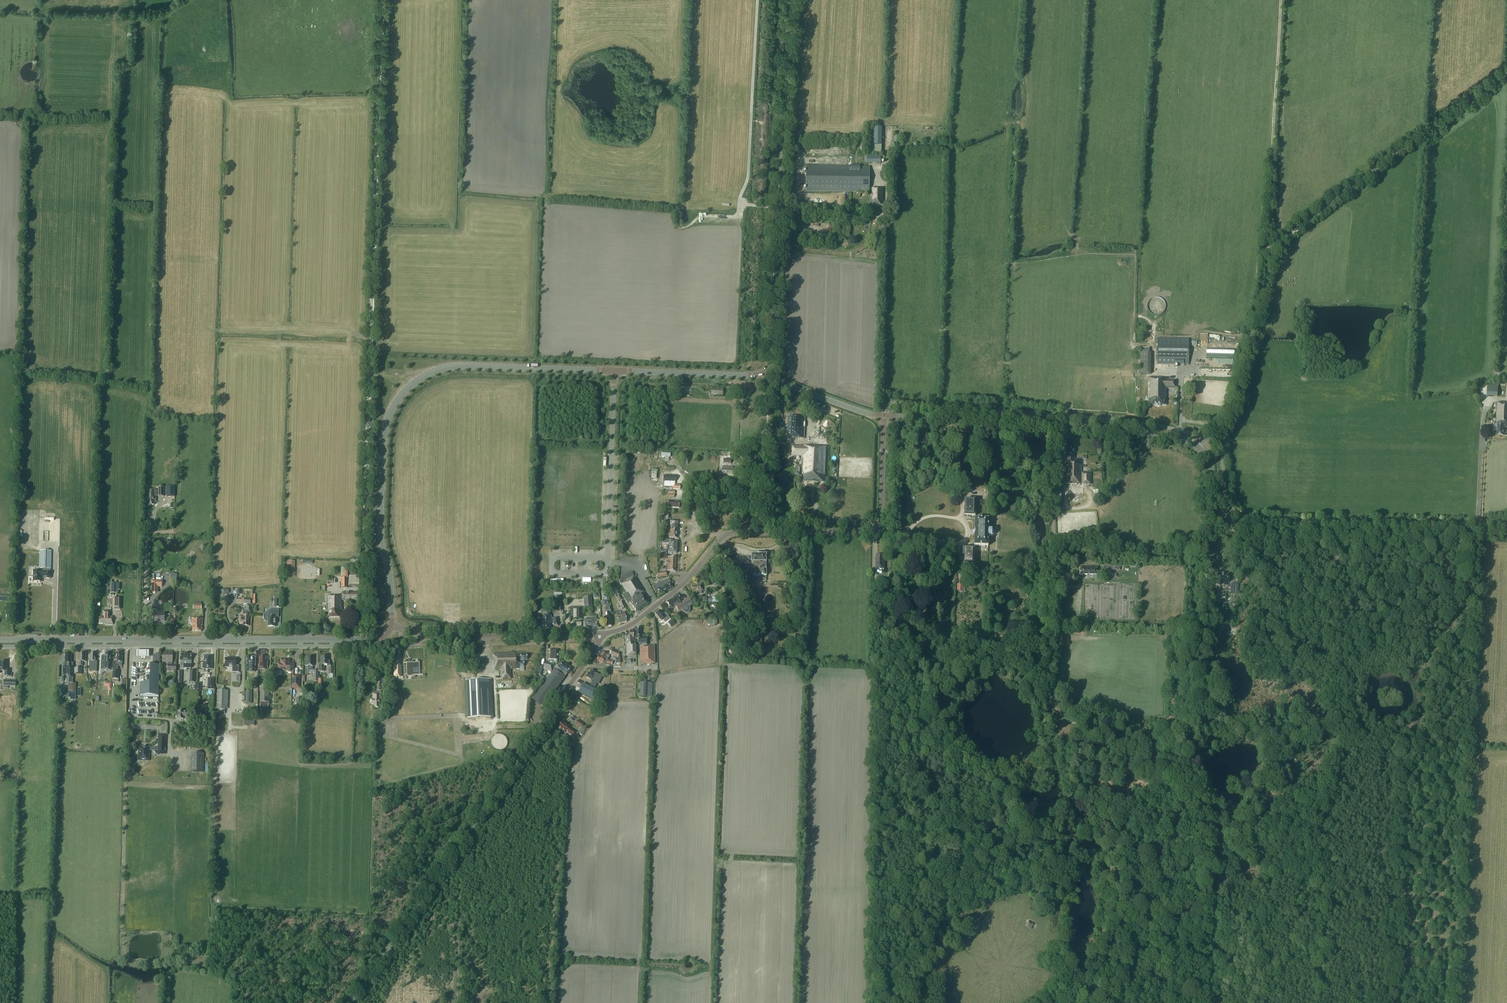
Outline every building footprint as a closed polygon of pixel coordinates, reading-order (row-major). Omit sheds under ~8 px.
[(885,127),(872,127),(872,145),(885,145),(885,127)] [(881,155),(867,155),(867,163),(881,163),(881,155)] [(806,191),(869,192),(870,166),(807,166),(806,191)] [(871,188),(871,206),(883,206),(883,188),(871,188)] [(1157,364),(1189,365),(1189,339),(1158,338),(1157,364)] [(1143,373),(1154,373),(1153,347),(1143,347),(1143,373)] [(1176,388),(1176,380),(1166,380),(1167,378),(1162,378),(1162,377),(1149,377),(1149,405),(1154,405),(1154,406),(1160,406),(1160,405),(1166,405),(1166,401),(1165,401),(1165,400),(1166,400),(1166,388),(1176,388)] [(1488,385),(1487,396),(1498,397),(1498,386),(1488,385)] [(1497,403),(1496,423),(1498,423),(1497,435),(1505,435),(1505,430),(1504,430),(1504,427),(1506,427),(1506,403),(1497,403)] [(787,438),(804,439),(805,417),(788,416),(787,438)] [(827,441),(824,441),(824,436),(818,436),(818,443),(827,444),(827,441)] [(825,482),(827,447),(804,446),(792,446),(792,455),(803,456),(802,473),(803,473),(803,481),(808,482),(819,483),(819,482),(825,482)] [(1066,484),(1090,485),(1091,473),(1082,473),(1082,459),(1074,459),(1074,449),(1068,449),(1067,462),(1066,462),(1066,484)] [(722,474),(734,475),(735,470),(733,470),(733,467),(723,466),(722,474)] [(148,498),(148,505),(154,505),(154,502),(156,502),(156,495),(158,495),(158,496),(163,496),(164,486),(159,486),(158,491),(156,491),(156,490),(147,490),(147,498),(148,498)] [(976,500),(965,499),(965,516),(975,516),(976,500)] [(679,500),(668,500),(668,507),(679,508),(679,500)] [(989,519),(975,519),(974,546),(988,546),(988,536),(992,536),(993,530),(989,530),(989,519)] [(671,538),(677,538),(677,530),(678,530),(678,521),(672,520),(672,521),(670,521),(670,524),(671,524),(671,530),(669,530),(669,537),(671,537),(671,538)] [(672,553),(676,553),(677,542),(672,542),(672,539),(670,539),(667,539),(667,542),(669,542),(668,543),(668,546),(669,546),(669,547),(668,547),(668,549),(669,549),(669,550),(668,550),(668,554),(672,554),(672,553)] [(974,565),(974,549),(964,548),(963,564),(974,565)] [(50,578),(51,551),(40,551),(40,569),(41,569),(41,571),(33,571),(33,582),(41,582),(41,578),(50,578)] [(750,567),(752,567),(752,575),(767,575),(767,556),(767,555),(766,555),(761,555),(758,555),(753,555),(752,555),(752,556),(752,563),(748,563),(748,562),(745,562),(743,562),(743,563),(739,563),(739,564),(739,567),(743,567),(743,570),(748,570),(748,569),(750,569),(750,567)] [(884,569),(884,557),(883,557),(883,555),(877,555),(877,557),(876,557),(876,569),(884,569)] [(668,566),(667,571),(675,571),(676,557),(668,557),(668,561),(666,561),(666,565),(668,566)] [(1080,575),(1097,575),(1098,567),(1080,566),(1080,575)] [(316,573),(316,569),(300,568),(299,576),(311,577),(311,573),(316,573)] [(634,577),(633,575),(631,572),(618,580),(622,586),(625,591),(626,593),(622,596),(627,603),(629,602),(632,605),(636,611),(647,604),(640,594),(644,591),(634,577)] [(656,593),(659,591),(660,594),(673,587),(669,578),(652,586),(656,593)] [(156,593),(158,591),(158,587),(162,587),(162,581),(152,581),(152,593),(156,593)] [(702,594),(701,590),(703,590),(702,583),(697,584),(698,585),(692,586),(693,592),(697,591),(698,594),(702,594)] [(1128,588),(1130,588),(1130,594),(1128,597),(1127,597),(1127,598),(1130,601),(1129,603),(1134,603),(1136,605),(1136,589),(1135,591),(1133,590),(1133,586),(1131,588),(1129,586),(1130,585),(1127,583),(1124,583),(1124,586),(1128,586),(1128,588)] [(341,593),(341,596),(327,596),(327,611),(329,611),(329,618),(339,618),(339,611),(342,611),(341,600),(358,600),(358,593),(341,593)] [(679,612),(682,610),(683,612),(685,613),(686,613),(688,612),(689,611),(690,609),(690,608),(689,606),(693,604),(689,598),(682,602),(678,595),(675,597),(666,602),(669,607),(670,609),(675,606),(679,612)] [(592,606),(591,597),(583,598),(584,607),(592,606)] [(243,626),(249,626),(249,615),(250,615),(250,606),(247,606),(247,609),(247,611),(244,611),(244,612),(243,612),(243,615),(243,616),(239,616),(239,624),(243,624),(243,626)] [(574,619),(582,619),(582,607),(570,608),(570,617),(573,616),(574,619)] [(268,621),(268,627),(275,627),(275,617),(278,617),(279,610),(269,610),(269,613),(264,613),(263,616),(263,619),(263,621),(268,621)] [(550,616),(550,610),(543,611),(543,616),(541,616),(541,620),(538,620),(538,625),(541,625),(542,629),(550,628),(550,623),(551,622),(551,617),(551,616),(550,616)] [(609,610),(607,611),(607,617),(604,617),(604,621),(606,621),(606,627),(612,626),(611,615),(610,610),(609,610)] [(661,621),(662,619),(665,622),(670,618),(665,612),(663,614),(660,610),(656,614),(661,621)] [(625,612),(619,613),(619,611),(615,612),(616,614),(618,623),(627,621),(625,612)] [(99,623),(106,623),(106,624),(113,624),(113,617),(109,617),(109,612),(104,612),(104,618),(99,617),(99,623)] [(192,626),(192,631),(201,631),(201,626),(202,626),(202,619),(192,618),(191,626),(192,626)] [(594,619),(593,619),(585,619),(583,620),(583,622),(585,623),(585,628),(592,628),(592,623),(594,623),(594,619)] [(641,627),(635,627),(635,638),(638,638),(638,643),(640,643),(640,664),(654,664),(654,646),(647,646),(647,638),(641,638),(641,627)] [(626,632),(626,656),(636,655),(635,644),(635,642),(634,642),(633,631),(626,632)] [(557,650),(550,650),(549,651),(548,662),(545,661),(543,669),(551,671),(554,662),(557,662),(557,660),(557,650)] [(611,655),(615,657),(615,660),(620,660),(619,653),(612,650),(610,654),(611,654),(611,655)] [(122,662),(122,656),(122,653),(117,653),(117,665),(113,665),(113,672),(118,672),(118,666),(120,666),(122,666),(122,662)] [(172,663),(173,654),(172,654),(172,653),(168,653),(168,654),(164,653),(163,662),(168,663),(168,665),(168,671),(176,671),(176,665),(172,665),(172,663)] [(516,654),(516,653),(495,654),(495,669),(501,669),(501,679),(503,679),(511,679),(510,669),(520,668),(520,667),(524,666),(524,660),(527,660),(527,654),(516,654)] [(597,660),(602,663),(602,662),(612,665),(613,661),(608,660),(610,655),(608,654),(607,655),(602,653),(600,657),(599,656),(597,660)] [(71,658),(71,654),(66,654),(66,659),(65,659),(65,663),(65,666),(64,666),(64,675),(69,675),(69,683),(73,683),(73,663),(71,663),(71,658)] [(153,656),(153,662),(152,662),(152,665),(151,665),(150,683),(141,682),(140,695),(158,696),(159,683),(160,664),(159,664),(160,654),(154,654),(153,656)] [(184,668),(191,668),(191,664),(191,660),(192,654),(187,654),(185,654),(181,654),(180,660),(180,663),(180,666),(184,666),(184,668)] [(203,669),(212,669),(213,661),(211,661),(212,656),(204,656),(204,661),(203,661),(203,669)] [(251,657),(247,657),(246,665),(250,666),(250,672),(255,672),(255,666),(255,658),(251,658),(251,657)] [(259,657),(259,670),(267,670),(267,661),(265,661),(265,657),(259,657)] [(314,673),(314,676),(314,681),(318,681),(318,670),(312,670),(312,666),(313,666),(313,661),(313,657),(308,657),(308,661),(305,661),(305,665),(308,665),(308,673),(314,673)] [(318,664),(318,671),(324,671),(324,665),(328,665),(328,657),(321,657),(321,664),(318,664)] [(236,665),(236,658),(225,658),(225,667),(233,667),(232,672),(239,672),(239,665),(236,665)] [(290,660),(286,660),(281,660),(281,664),(278,664),(278,670),(287,670),(287,671),(288,672),(289,672),(290,672),(291,671),(293,671),(294,664),(290,664),(290,660)] [(5,671),(5,676),(9,676),(10,670),(7,670),(7,662),(0,662),(0,671),(5,671)] [(532,699),(542,706),(554,689),(556,690),(567,674),(571,669),(568,666),(566,664),(565,665),(562,662),(558,667),(557,666),(545,682),(532,699)] [(419,674),(419,663),(407,663),(407,676),(412,675),(412,674),(419,674)] [(588,673),(586,677),(588,678),(593,681),(595,681),(594,682),(598,684),(600,680),(601,681),(603,676),(591,670),(589,674),(588,673)] [(374,694),(372,694),(372,699),(371,699),(371,704),(374,704),(374,708),(379,708),(379,699),(380,699),(380,694),(380,693),(381,693),(381,691),(382,691),(382,683),(385,683),(385,676),(376,676),(377,691),(376,691),(375,692),(374,694)] [(493,717),(491,679),(465,680),(467,718),(493,717)] [(652,683),(642,682),(641,697),(651,697),(652,683)] [(583,683),(578,692),(593,700),(598,691),(583,683)] [(261,688),(260,702),(268,702),(269,688),(261,688)] [(226,690),(217,690),(217,708),(226,709),(226,690)] [(178,719),(183,719),(183,717),(188,717),(189,711),(183,711),(178,711),(178,719)] [(562,722),(558,727),(565,732),(566,731),(572,736),(575,732),(568,727),(569,726),(565,723),(565,724),(562,722)] [(166,735),(159,735),(158,748),(139,747),(139,755),(138,760),(143,760),(144,760),(149,760),(149,753),(149,750),(149,749),(151,749),(151,750),(154,750),(154,749),(160,750),(160,754),(165,754),(166,735)] [(192,753),(191,772),(203,772),(204,753),(192,753)] [(1025,927),(1031,930),(1034,924),(1029,921),(1025,927)]
